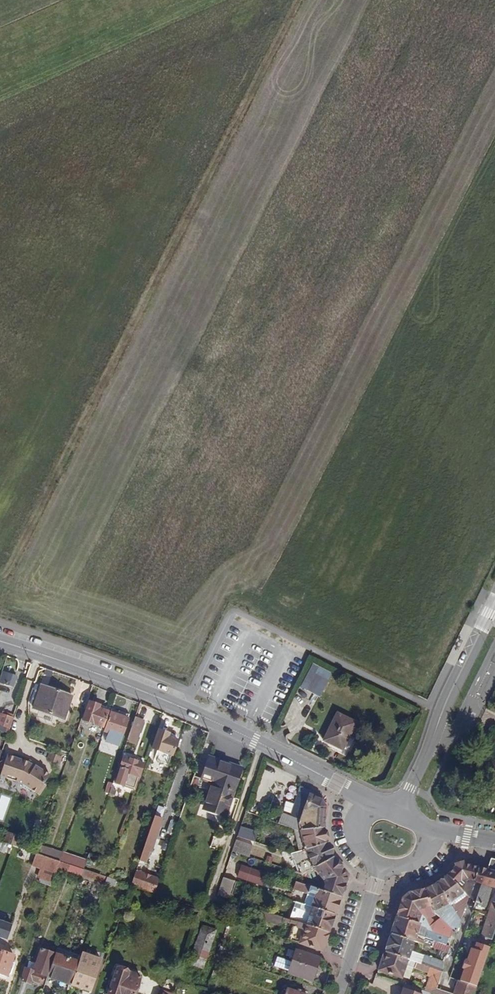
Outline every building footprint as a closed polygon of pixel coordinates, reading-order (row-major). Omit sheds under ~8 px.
[(27,677),(31,666),(17,661),(13,672),(27,677)] [(321,696),(333,672),(313,663),(301,687),(321,696)] [(77,711),(85,687),(55,677),(47,701),(77,711)] [(115,700),(116,697),(105,693),(99,711),(118,718),(124,703),(115,700)] [(21,718),(25,707),(13,703),(9,714),(21,718)] [(138,728),(145,710),(126,703),(120,722),(138,728)] [(14,717),(0,712),(0,713),(0,724),(10,728),(14,717)] [(341,751),(355,723),(335,713),(321,741),(341,751)] [(182,727),(183,722),(175,720),(169,737),(187,743),(191,731),(182,727)] [(12,743),(0,738),(0,772),(2,772),(5,763),(12,743)] [(74,757),(76,750),(64,745),(61,753),(74,757)] [(45,759),(39,754),(18,746),(10,768),(28,774),(31,776),(30,778),(37,783),(39,781),(47,789),(54,779),(52,777),(59,769),(46,758),(45,759)] [(148,770),(153,771),(158,754),(140,748),(134,768),(140,770),(142,764),(144,760),(150,762),(148,770)] [(218,790),(215,798),(221,800),(226,787),(236,757),(220,751),(213,772),(223,775),(218,790)] [(153,775),(160,755),(158,754),(153,771),(148,770),(150,762),(144,760),(142,764),(147,766),(144,772),(153,775)] [(236,757),(226,787),(221,800),(237,806),(253,763),(236,757)] [(139,777),(141,770),(140,770),(134,768),(131,774),(139,777)] [(296,807),(292,817),(304,822),(308,823),(337,819),(337,815),(338,809),(339,802),(341,796),(331,791),(332,788),(322,784),(311,779),(308,791),(303,809),(296,807)] [(105,792),(116,795),(118,784),(108,782),(105,792)] [(184,828),(189,814),(181,812),(176,825),(184,828)] [(262,834),(265,824),(252,819),(249,829),(259,833),(262,834)] [(308,823),(304,822),(308,843),(314,842),(338,834),(337,829),(336,822),(337,819),(308,823)] [(35,829),(23,825),(19,834),(31,838),(35,829)] [(259,833),(249,829),(247,829),(242,842),(254,847),(259,833)] [(163,832),(158,830),(154,841),(152,848),(149,855),(155,857),(157,851),(158,851),(159,851),(162,844),(160,840),(163,832)] [(4,841),(15,846),(19,835),(8,831),(4,841)] [(302,863),(311,866),(318,862),(324,859),(330,855),(342,849),(341,847),(339,839),(338,834),(314,842),(308,843),(315,858),(310,861),(303,859),(302,863)] [(136,863),(145,838),(134,835),(125,859),(136,863)] [(53,837),(50,846),(74,854),(77,845),(53,837)] [(148,839),(146,846),(152,848),(154,841),(148,839)] [(112,849),(104,846),(98,862),(104,864),(108,856),(110,855),(112,849)] [(23,855),(35,858),(36,851),(24,849),(23,855)] [(330,855),(336,868),(332,882),(349,888),(356,869),(352,865),(348,860),(345,854),(342,849),(330,855)] [(81,864),(84,857),(74,854),(72,861),(81,864)] [(428,916),(462,928),(463,923),(468,910),(473,892),(478,877),(482,864),(459,856),(458,860),(454,865),(447,872),(445,873),(442,875),(435,880),(432,881),(427,884),(419,887),(413,888),(410,897),(406,908),(428,916)] [(278,878),(282,867),(258,857),(253,870),(278,878)] [(492,868),(487,881),(483,895),(481,900),(491,903),(494,890),(494,857),(492,868)] [(326,864),(324,859),(318,862),(321,868),(326,864)] [(121,870),(104,864),(98,862),(96,869),(119,877),(121,870)] [(146,864),(142,877),(144,878),(146,872),(166,879),(169,872),(162,869),(161,867),(157,866),(155,867),(146,864)] [(487,881),(492,868),(482,864),(478,877),(487,881)] [(242,890),(248,873),(233,868),(228,885),(242,890)] [(104,884),(107,876),(85,869),(82,878),(104,884)] [(128,880),(130,873),(121,870),(119,877),(128,880)] [(166,879),(146,872),(144,878),(164,885),(166,879)] [(317,884),(325,886),(321,898),(343,905),(349,888),(332,882),(319,878),(317,884)] [(307,893),(309,885),(295,882),(293,890),(307,893)] [(311,894),(305,912),(306,913),(337,924),(343,905),(321,898),(311,894)] [(284,927),(291,907),(266,899),(263,909),(272,913),(269,922),(284,927)] [(428,916),(406,908),(403,917),(425,924),(427,918),(428,916)] [(494,947),(494,946),(494,912),(487,934),(486,934),(483,941),(485,942),(484,943),(494,947)] [(330,943),(330,942),(337,924),(306,913),(304,918),(312,921),(307,935),(330,943)] [(427,918),(438,922),(435,930),(441,932),(459,938),(462,928),(428,916),(427,918)] [(427,934),(433,937),(435,930),(424,926),(425,924),(403,917),(400,925),(423,933),(427,934)] [(435,930),(438,922),(427,918),(425,924),(424,926),(435,930)] [(212,963),(225,923),(212,919),(198,958),(212,963)] [(423,933),(400,925),(394,944),(416,951),(423,933)] [(456,945),(459,938),(441,932),(438,939),(456,945)] [(431,948),(423,945),(427,934),(423,933),(416,951),(420,953),(421,949),(429,952),(431,948)] [(320,971),(327,949),(303,941),(296,962),(320,971)] [(0,957),(0,964),(8,967),(15,946),(5,943),(0,957)] [(57,969),(60,970),(67,951),(68,948),(54,944),(47,966),(40,964),(36,976),(53,982),(57,969)] [(450,963),(420,953),(416,951),(394,944),(387,963),(410,970),(414,957),(437,965),(437,968),(441,970),(437,980),(444,983),(450,963)] [(19,970),(26,950),(15,946),(8,967),(19,970)] [(450,953),(431,946),(431,948),(429,952),(421,949),(420,953),(450,963),(451,960),(450,960),(450,953)] [(84,979),(92,956),(68,948),(67,951),(70,953),(69,956),(80,960),(78,966),(82,968),(79,977),(84,979)] [(111,955),(94,949),(92,956),(84,979),(100,985),(111,955)] [(69,956),(70,953),(67,951),(60,970),(79,977),(82,968),(78,966),(80,960),(69,956)] [(274,966),(287,970),(290,960),(278,956),(274,966)] [(471,976),(476,961),(462,957),(459,966),(458,971),(467,974),(471,976)] [(148,969),(121,960),(112,987),(133,993),(140,993),(148,969)] [(223,982),(227,970),(220,968),(216,980),(223,982)] [(484,980),(471,976),(467,974),(462,989),(477,993),(479,993),(484,980)] [(426,982),(413,977),(408,990),(407,989),(405,993),(430,993),(432,989),(428,988),(424,986),(426,982)] [(179,992),(182,985),(167,980),(165,986),(179,992)] [(456,987),(453,986),(444,983),(437,980),(435,984),(454,991),(456,987)] [(314,988),(295,982),(291,993),(312,993),(314,988)]
